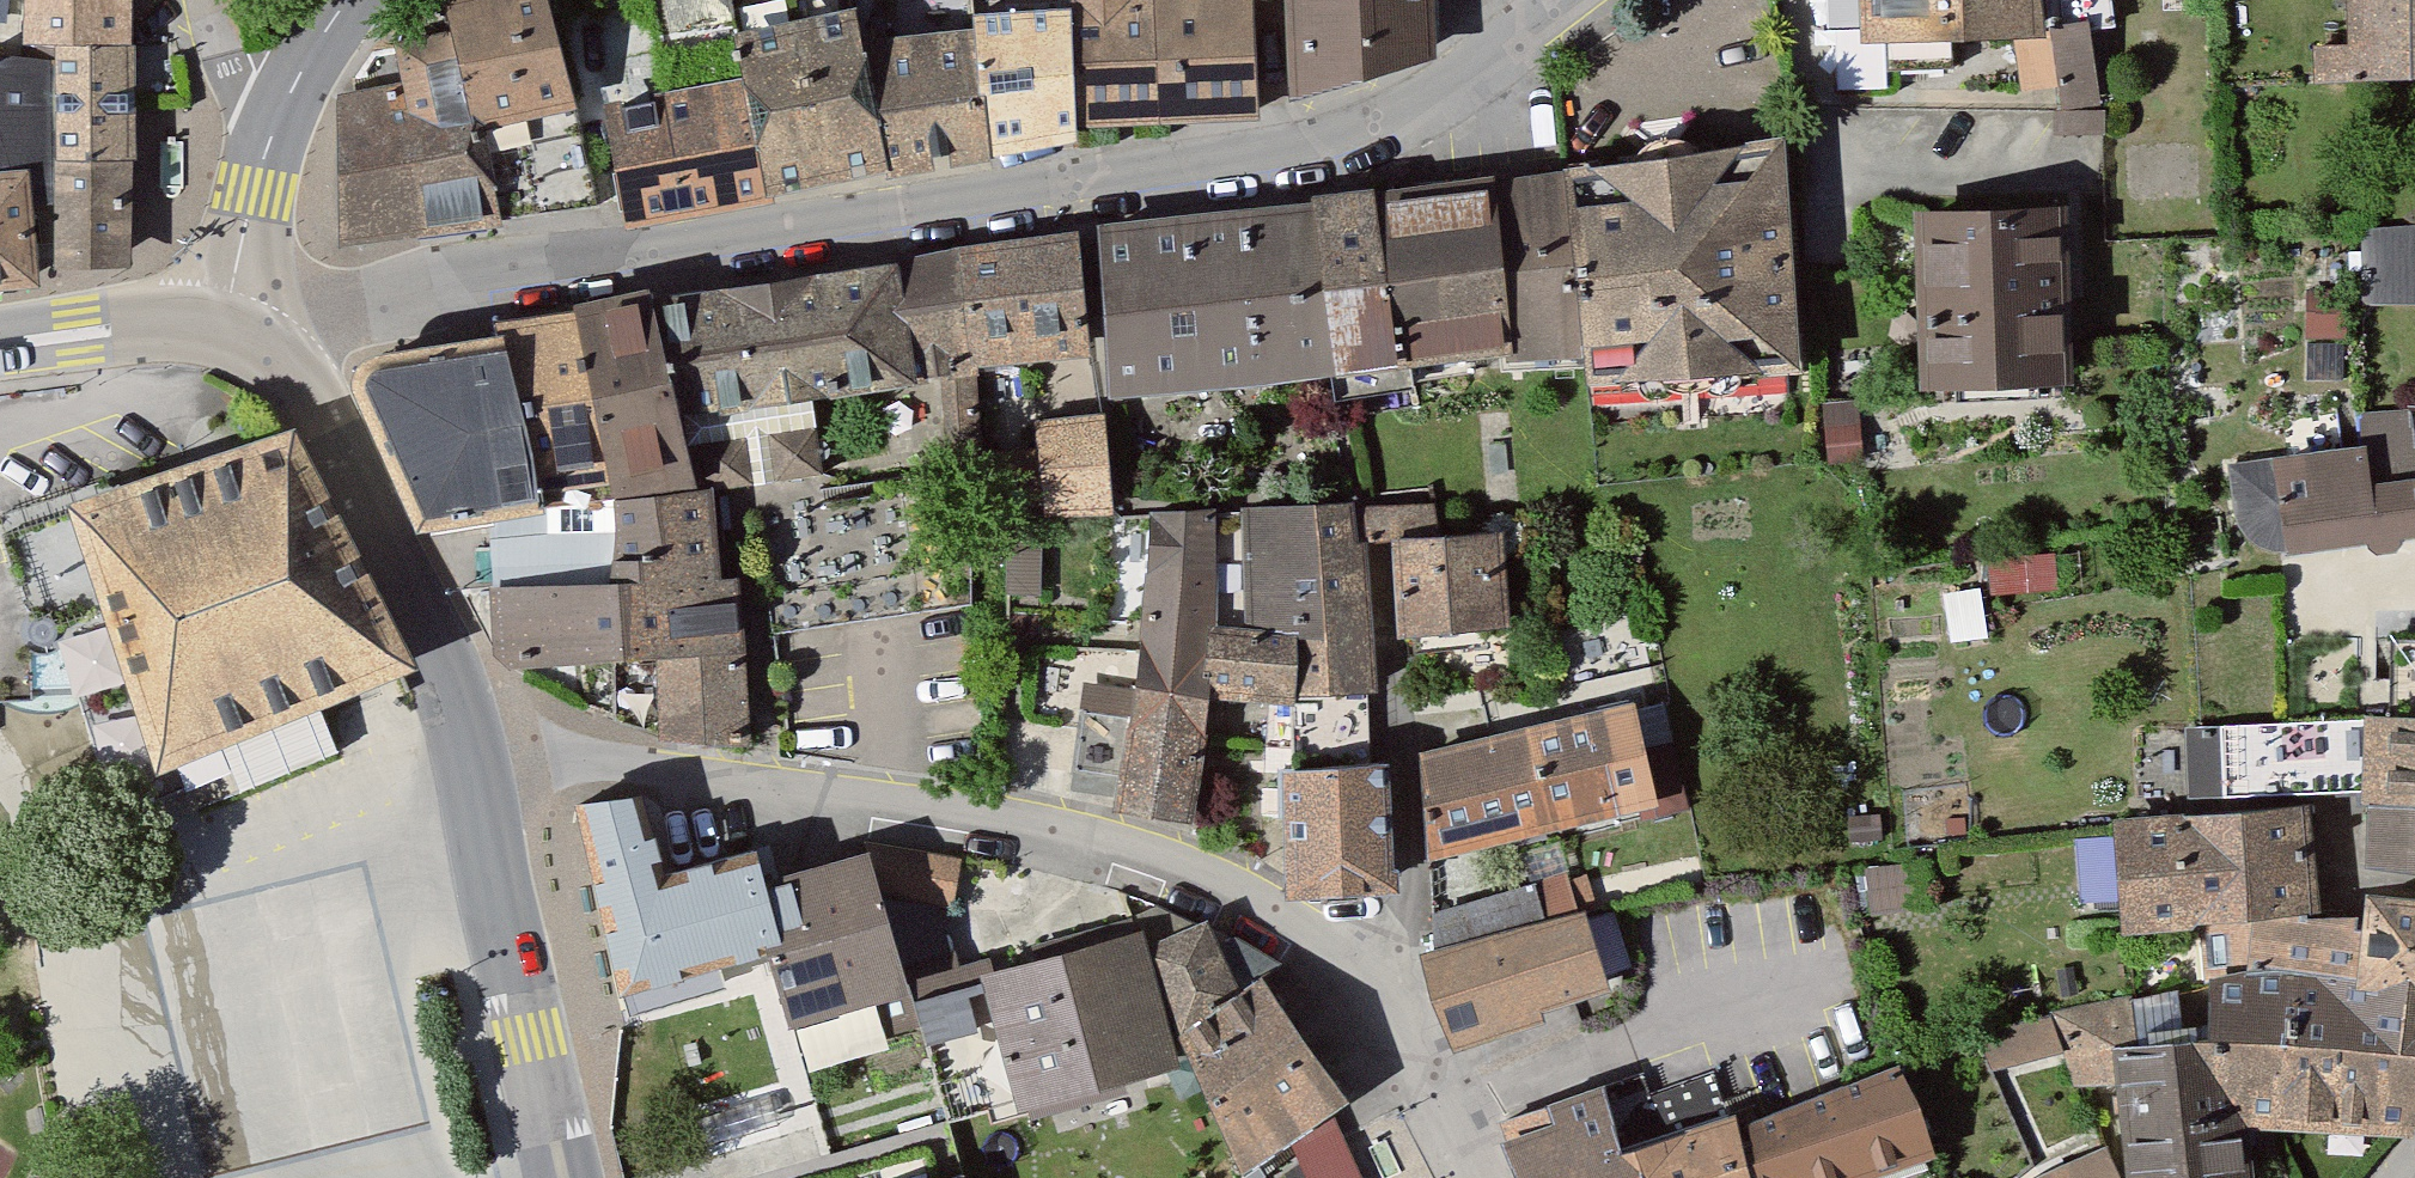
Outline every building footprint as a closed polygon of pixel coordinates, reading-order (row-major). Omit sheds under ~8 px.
[(20,46),(56,46),(120,47),(121,0),(21,0),(20,46)] [(520,0),(421,0),(426,30),(443,125),(548,98),(520,0)] [(1049,0),(974,0),(952,2),(952,17),(975,149),(1064,129),(1063,118),(1049,0)] [(1063,118),(1243,115),(1233,0),(1049,0),(1063,118)] [(1288,100),(1429,54),(1423,0),(1281,0),(1288,100)] [(1850,35),(2028,32),(2025,0),(1850,0),(1850,35)] [(2334,73),(2414,72),(2414,0),(2329,0),(2334,73)] [(835,2),(705,20),(717,76),(740,181),(870,163),(841,32),(835,2)] [(975,149),(952,17),(841,32),(870,163),(975,149)] [(312,99),(321,239),(460,223),(443,125),(426,30),(366,43),(374,89),(312,99)] [(48,270),(129,272),(136,49),(120,47),(56,46),(48,270)] [(717,76),(586,99),(606,208),(740,181),(717,76)] [(1798,124),(1586,144),(1603,329),(1608,379),(1820,359),(1798,124)] [(1586,144),(1511,154),(1512,165),(1526,332),(1523,343),(1603,329),(1586,144)] [(20,153),(0,154),(0,273),(36,269),(20,153)] [(1512,165),(1405,172),(1421,345),(1526,332),(1512,165)] [(1405,172),(1333,177),(1352,355),(1421,345),(1405,172)] [(1333,177),(1111,200),(1125,335),(1130,377),(1352,355),(1333,177)] [(2062,195),(1915,199),(1919,378),(2066,375),(2062,195)] [(1098,202),(963,225),(978,350),(1110,337),(1125,335),(1111,200),(1098,202)] [(2373,297),(2414,297),(2414,218),(2373,219),(2373,297)] [(963,225),(675,270),(696,390),(978,350),(963,225)] [(675,270),(590,279),(622,473),(712,461),(696,390),(675,270)] [(590,279),(510,300),(514,317),(561,482),(622,473),(590,279)] [(561,482),(514,317),(401,329),(379,359),(433,507),(561,482)] [(2343,418),(2347,447),(2264,459),(2276,544),(2414,524),(2414,466),(2407,409),(2343,418)] [(1094,412),(1020,416),(1025,514),(1098,511),(1094,412)] [(76,509),(165,784),(415,681),(302,435),(76,509)] [(697,487),(600,493),(601,567),(470,575),(473,654),(636,653),(642,728),(736,731),(726,576),(702,575),(697,487)] [(1338,500),(1232,505),(1237,622),(1204,623),(1207,691),(1345,686),(1338,500)] [(1207,691),(1202,615),(1206,506),(1137,506),(1097,806),(1193,821),(1207,691)] [(1487,530),(1384,535),(1388,629),(1491,625),(1487,530)] [(1622,694),(1398,742),(1422,854),(1646,805),(1622,694)] [(2351,715),(2348,802),(2346,863),(2414,865),(2414,717),(2351,715)] [(1370,757),(1267,759),(1269,889),(1373,887),(1370,757)] [(647,780),(572,789),(620,988),(766,942),(749,873),(737,831),(664,847),(647,780)] [(2298,917),(2295,810),(2102,816),(2105,931),(2226,928),(2228,983),(2344,983),(2347,916),(2298,917)] [(868,840),(749,873),(766,942),(784,1011),(915,974),(868,840)] [(1429,952),(1414,956),(1438,1048),(1603,1005),(1576,903),(1539,913),(1531,883),(1419,913),(1429,952)] [(2348,891),(2347,916),(2344,983),(2391,985),(2414,986),(2414,894),(2348,891)] [(1206,907),(1144,927),(1175,1008),(1235,974),(1206,907)] [(1132,913),(975,962),(1018,1097),(1175,1048),(1132,913)] [(1235,974),(1175,1008),(1239,1163),(1352,1096),(1256,962),(1235,974)] [(2391,985),(2344,983),(2228,983),(2202,986),(2202,1021),(2161,1021),(2162,1041),(2106,1039),(2115,1177),(2241,1177),(2242,1127),(2384,1127),(2391,985)] [(1486,1137),(1500,1177),(1854,1177),(1929,1153),(1895,1053),(1717,1113),(1702,1068),(1629,1093),(1622,1071),(1537,1100),(1543,1118),(1486,1137)] [(806,1177),(957,1177),(946,1138),(806,1177)] [(2036,1177),(2099,1177),(2086,1152),(2036,1177)]
